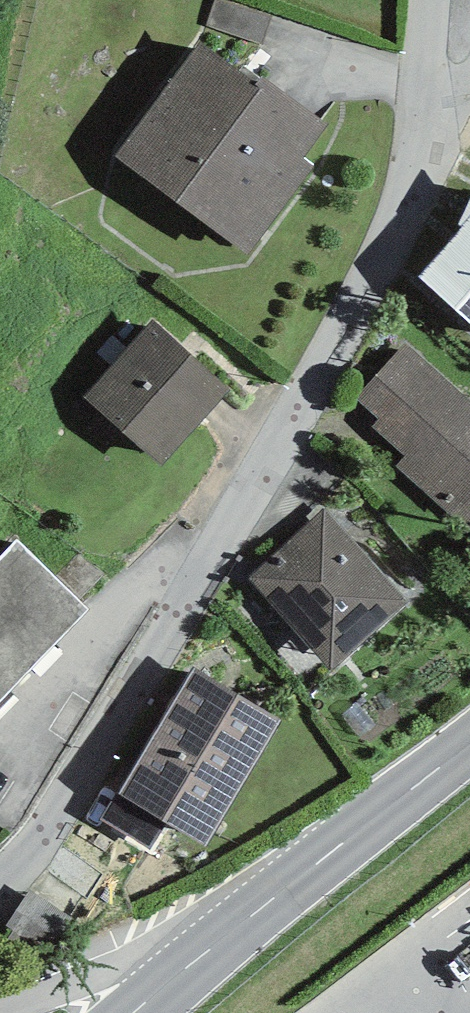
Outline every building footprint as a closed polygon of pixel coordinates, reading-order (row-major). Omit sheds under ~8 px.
[(274,15),(230,0),(216,0),(207,27),(263,46),(274,15)] [(200,40),(117,157),(248,255),(315,166),(304,158),(328,124),(262,76),(256,84),(200,40)] [(469,218),(469,201),(457,225),(461,228),(469,218)] [(461,228),(419,276),(469,322),(469,218),(461,228)] [(152,320),(84,398),(161,466),(231,390),(152,320)] [(405,340),(353,398),(377,419),(370,426),(404,457),(396,467),(453,519),(457,515),(469,501),(469,400),(405,340)] [(457,515),(469,527),(469,501),(457,515)] [(410,602),(324,508),(246,578),(332,672),(410,602)] [(0,557),(0,702),(88,609),(17,540),(0,557)] [(281,721),(195,668),(118,793),(167,823),(205,846),(281,721)] [(150,849),(167,823),(118,793),(102,819),(150,849)]
